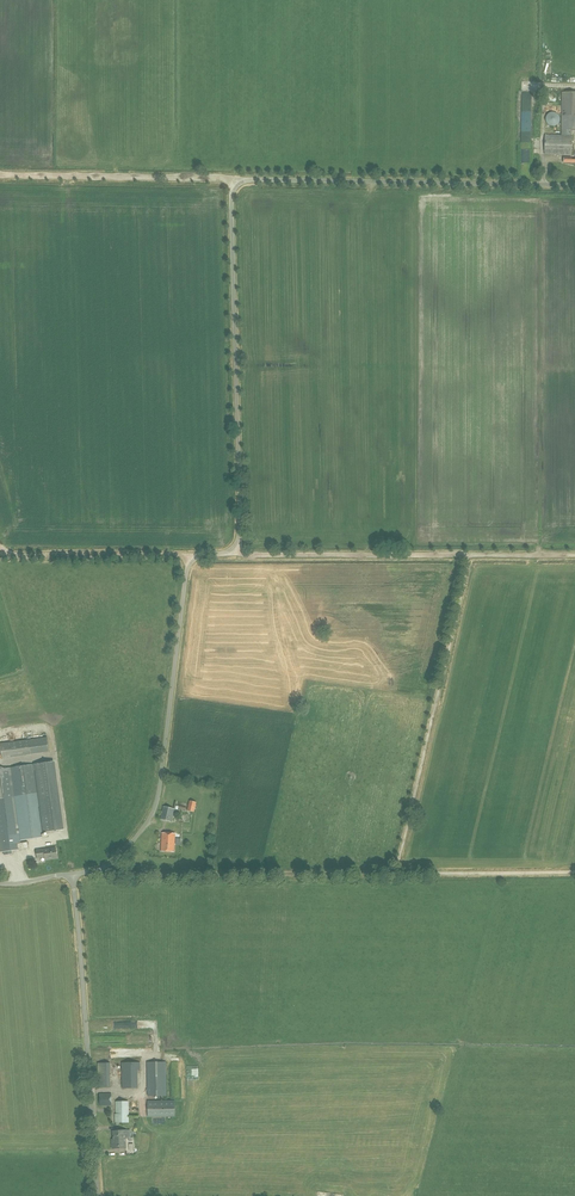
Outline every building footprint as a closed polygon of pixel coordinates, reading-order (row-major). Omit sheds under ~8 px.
[(561,136),(545,135),(545,154),(571,155),(572,150),(572,136),(571,136),(572,130),(574,130),(574,93),(563,92),(562,136),(561,136)] [(560,121),(560,118),(559,116),(557,114),(555,113),(552,112),(550,113),(548,115),(546,117),(546,119),(546,122),(547,124),(549,126),(552,126),(554,126),(557,125),(559,123),(560,121)] [(29,739),(0,743),(0,745),(2,758),(49,751),(47,737),(29,739)] [(51,761),(34,764),(43,832),(60,830),(51,761)] [(21,771),(20,763),(0,765),(0,850),(0,852),(32,847),(31,841),(21,843),(19,831),(22,830),(24,840),(42,837),(36,792),(33,769),(21,771)] [(196,802),(190,800),(187,810),(194,812),(196,802)] [(171,822),(174,809),(163,806),(160,819),(171,822)] [(174,852),(175,833),(162,832),(161,851),(174,852)] [(45,859),(57,857),(56,848),(50,848),(50,849),(46,849),(36,850),(37,858),(45,857),(45,859)] [(126,1057),(126,1055),(134,1055),(133,1050),(118,1050),(119,1058),(126,1057)] [(163,1100),(163,1095),(166,1095),(166,1062),(147,1062),(147,1095),(161,1095),(161,1100),(148,1100),(148,1117),(175,1116),(175,1100),(163,1100)] [(99,1105),(111,1105),(111,1093),(99,1093),(99,1105)] [(115,1122),(128,1122),(128,1101),(115,1101),(116,1113),(115,1113),(115,1122)] [(112,1148),(126,1148),(125,1130),(113,1131),(114,1142),(112,1142),(112,1148)]
